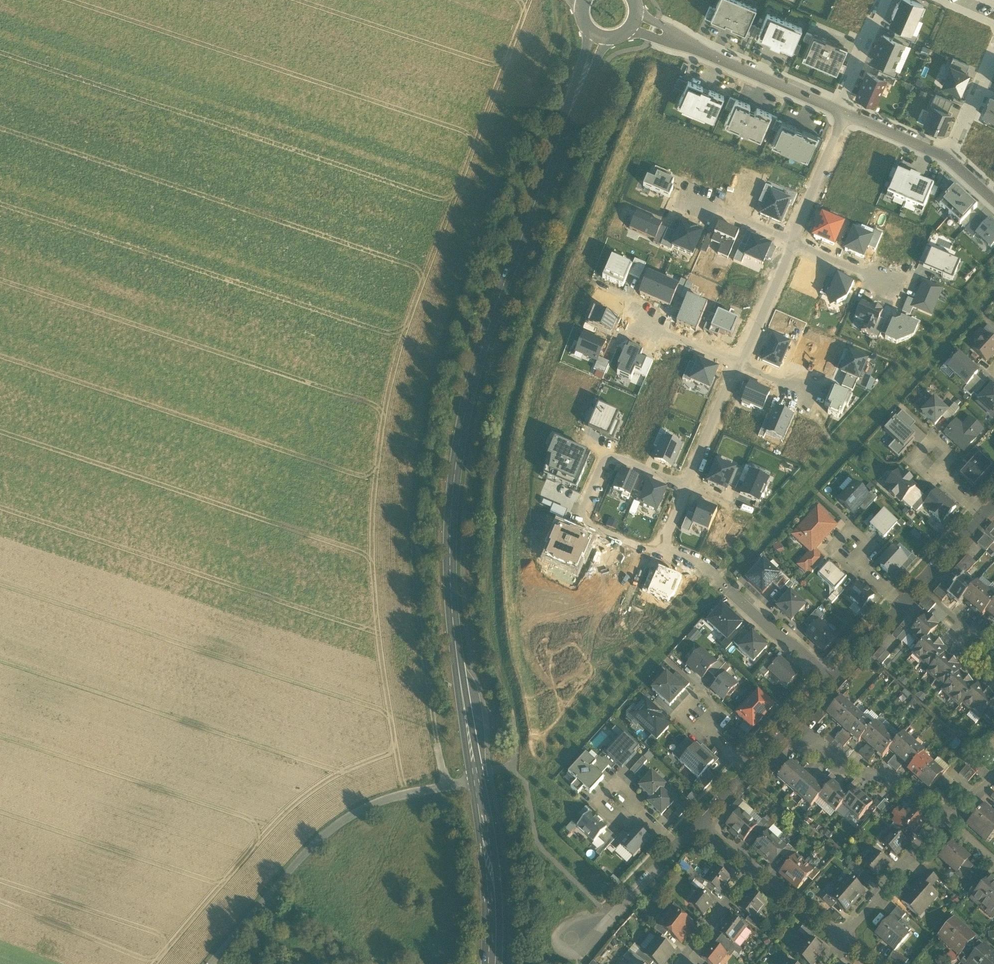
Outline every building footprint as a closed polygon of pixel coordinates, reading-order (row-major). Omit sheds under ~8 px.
[(756,8),(738,0),(718,0),(715,7),(710,19),(725,25),(726,23),(731,25),(730,27),(745,33),(750,22),(756,8)] [(894,9),(916,18),(922,4),(913,0),(900,0),(898,3),(897,3),(894,9)] [(715,7),(710,5),(705,16),(710,19),(715,7)] [(916,18),(894,9),(891,15),(893,15),(890,24),(901,28),(910,32),(916,18)] [(795,42),(802,27),(767,12),(761,27),(757,36),(771,43),(771,41),(778,44),(777,45),(791,51),(795,42)] [(922,21),(916,18),(910,32),(916,35),(922,21)] [(745,33),(750,36),(751,34),(755,25),(750,22),(745,33)] [(755,25),(751,34),(757,36),(761,27),(755,25)] [(901,28),(898,34),(911,40),(915,41),(917,35),(916,35),(910,32),(901,28)] [(806,31),(803,39),(809,42),(812,34),(806,31)] [(838,69),(841,62),(837,60),(844,45),(813,32),(812,34),(809,42),(801,58),(836,73),(838,69)] [(898,34),(895,33),(892,38),(904,43),(909,45),(911,40),(898,34)] [(892,38),(883,34),(878,47),(898,56),(904,43),(892,38)] [(801,44),(795,42),(791,51),(797,54),(801,44)] [(909,45),(904,43),(898,56),(905,59),(911,46),(909,45)] [(847,47),(844,45),(837,60),(841,62),(847,47)] [(878,47),(872,60),(881,64),(893,69),(898,56),(878,47)] [(898,56),(893,69),(898,71),(899,72),(905,59),(898,56)] [(949,65),(950,66),(951,65),(966,72),(969,65),(952,58),(949,65)] [(846,64),(841,62),(838,69),(843,71),(846,64)] [(946,75),(950,66),(949,65),(943,63),(939,72),(946,75)] [(881,64),(879,69),(895,76),(898,71),(893,69),(881,64)] [(946,75),(942,85),(960,93),(968,73),(966,72),(951,65),(950,66),(946,75)] [(895,76),(879,69),(876,76),(885,80),(893,84),(896,77),(895,76)] [(867,72),(860,88),(878,96),(885,80),(876,76),(867,72)] [(674,86),(684,90),(688,81),(678,76),(674,86)] [(684,90),(678,105),(683,107),(695,112),(707,117),(713,120),(724,96),(709,90),(708,91),(702,89),(703,87),(688,81),(684,90)] [(874,105),(878,96),(860,88),(856,97),(874,105)] [(935,94),(931,105),(933,106),(947,112),(952,101),(935,94)] [(731,110),(735,99),(730,97),(725,108),(731,110)] [(984,115),(987,116),(986,118),(993,121),(993,99),(990,97),(987,104),(988,104),(984,115)] [(731,110),(724,125),(760,140),(767,126),(771,115),(757,108),(755,112),(748,109),(750,105),(735,99),(731,110)] [(933,106),(931,105),(925,102),(916,122),(924,125),(933,106)] [(933,106),(924,125),(942,133),(945,126),(946,127),(950,119),(948,119),(950,113),(947,112),(933,106)] [(693,118),(695,112),(683,107),(681,113),(693,118)] [(695,112),(693,118),(704,123),(707,117),(695,112)] [(777,117),(771,115),(767,126),(772,128),(776,119),(777,117)] [(781,121),(776,119),(772,128),(777,130),(781,121)] [(777,130),(771,145),(807,160),(813,146),(817,137),(802,130),(802,132),(796,129),(796,128),(781,121),(777,130)] [(823,139),(817,137),(813,146),(819,148),(823,139)] [(689,164),(695,149),(686,145),(680,160),(689,164)] [(657,175),(669,180),(672,174),(656,167),(653,173),(657,175)] [(887,180),(893,182),(896,173),(891,171),(887,180)] [(893,197),(917,208),(918,205),(924,207),(928,198),(932,189),(933,186),(918,180),(918,182),(912,179),(912,177),(897,171),(896,173),(893,182),(888,192),(894,194),(893,197)] [(647,177),(643,187),(669,198),(673,189),(671,188),(674,182),(669,180),(657,175),(654,181),(647,177)] [(757,191),(760,184),(740,175),(729,201),(749,209),(757,191)] [(760,184),(757,191),(763,193),(766,186),(769,178),(763,176),(760,184)] [(763,193),(768,195),(770,191),(771,191),(772,188),(766,186),(763,193)] [(939,206),(949,216),(966,198),(956,188),(949,196),(939,206)] [(938,191),(932,189),(928,198),(934,200),(938,191)] [(771,191),(770,191),(768,195),(764,205),(760,214),(780,223),(790,200),(771,191)] [(935,202),(939,206),(949,196),(945,191),(935,202)] [(758,203),(764,205),(768,195),(763,193),(758,203)] [(977,207),(966,198),(949,216),(960,225),(973,211),(977,207)] [(977,216),(973,211),(960,225),(965,229),(977,216)] [(661,227),(662,224),(636,213),(629,230),(654,240),(655,241),(661,227)] [(822,217),(813,237),(833,246),(842,225),(836,222),(838,219),(830,215),(828,219),(822,217)] [(965,230),(973,238),(976,235),(985,225),(976,217),(965,230)] [(976,235),(988,245),(991,248),(993,244),(993,226),(988,221),(985,225),(976,235)] [(718,224),(713,238),(711,242),(721,246),(717,255),(728,259),(739,233),(718,224)] [(681,226),(677,234),(672,247),(672,248),(692,256),(701,234),(695,231),(695,230),(688,227),(688,228),(681,226)] [(667,230),(661,227),(655,241),(654,240),(653,243),(660,246),(667,230)] [(862,227),(859,233),(872,238),(874,233),(862,227)] [(671,251),(672,248),(672,247),(677,234),(667,230),(660,246),(671,251)] [(868,247),(872,238),(859,233),(853,230),(844,251),(863,259),(868,247)] [(868,247),(875,251),(877,245),(882,234),(875,231),(874,233),(872,238),(868,247)] [(877,245),(883,248),(889,235),(883,232),(882,234),(877,245)] [(700,252),(706,254),(711,242),(713,238),(707,235),(700,252)] [(973,238),(970,241),(982,252),(988,245),(976,235),(973,238)] [(758,242),(752,239),(748,248),(744,257),(762,265),(770,247),(764,244),(764,243),(758,241),(758,242)] [(740,245),(733,261),(741,265),(744,257),(748,248),(740,245)] [(919,263),(924,265),(930,251),(937,253),(938,251),(926,246),(924,250),(919,263)] [(913,260),(919,263),(924,250),(919,248),(913,260)] [(960,263),(937,253),(930,251),(924,265),(923,269),(952,282),(960,263)] [(611,259),(602,279),(612,284),(621,263),(611,259)] [(646,265),(635,260),(631,268),(628,275),(639,280),(646,265)] [(628,275),(631,268),(621,263),(612,284),(623,288),(628,275)] [(814,291),(820,276),(822,272),(802,263),(795,279),(797,280),(794,288),(812,295),(814,291)] [(640,295),(655,301),(663,282),(649,275),(640,295)] [(854,283),(836,275),(833,282),(828,295),(834,298),(837,304),(846,300),(854,283)] [(820,276),(814,291),(819,293),(826,278),(820,276)] [(833,282),(826,279),(820,293),(825,296),(826,296),(828,295),(833,282)] [(674,295),(681,298),(687,283),(681,280),(678,288),(674,295)] [(678,288),(663,282),(655,301),(669,307),(674,295),(678,288)] [(942,290),(924,282),(915,302),(913,308),(931,316),(942,290)] [(687,298),(693,285),(687,283),(681,298),(680,300),(685,302),(687,298)] [(829,307),(837,304),(834,298),(828,295),(826,296),(825,296),(829,307)] [(687,298),(685,302),(676,324),(696,332),(707,307),(687,298)] [(909,315),(913,308),(915,302),(907,298),(901,312),(909,315)] [(854,318),(865,323),(861,332),(871,336),(871,335),(875,327),(876,327),(879,319),(882,312),(882,311),(882,310),(872,306),(871,307),(861,302),(854,318)] [(590,326),(596,329),(610,335),(616,320),(596,311),(590,326)] [(718,313),(716,317),(711,329),(714,331),(719,333),(731,338),(738,321),(718,313)] [(716,317),(710,315),(703,331),(712,335),(714,331),(711,329),(716,317)] [(892,322),(891,325),(886,336),(885,339),(888,340),(896,344),(913,337),(918,326),(901,318),(900,321),(895,323),(892,322)] [(886,322),(879,319),(876,327),(875,327),(871,335),(879,338),(881,334),(885,323),(886,322)] [(885,323),(881,334),(886,336),(891,325),(885,323)] [(583,330),(594,334),(596,329),(590,326),(586,324),(583,330)] [(988,326),(982,332),(986,336),(986,335),(993,342),(993,332),(988,326)] [(776,328),(773,336),(790,343),(793,335),(776,328)] [(986,335),(986,336),(972,350),(986,362),(993,354),(993,342),(986,335)] [(583,336),(576,353),(582,356),(597,362),(599,359),(604,345),(583,336)] [(773,336),(762,361),(779,368),(790,343),(773,336)] [(805,342),(803,347),(798,358),(798,359),(820,369),(827,351),(805,342)] [(793,356),(798,358),(803,347),(797,345),(793,356)] [(634,374),(639,376),(646,359),(641,357),(643,353),(629,347),(627,351),(625,350),(618,367),(620,368),(617,375),(631,381),(634,374)] [(582,356),(576,353),(573,358),(580,361),(582,356)] [(841,373),(846,375),(856,380),(858,380),(866,361),(849,354),(841,373)] [(959,355),(951,363),(949,361),(940,370),(949,379),(953,375),(967,387),(972,380),(972,379),(974,376),(977,373),(966,363),(967,362),(959,355)] [(597,362),(593,371),(595,372),(604,376),(610,364),(599,359),(597,362)] [(653,362),(646,359),(639,376),(646,379),(653,362)] [(697,367),(690,381),(691,382),(695,383),(706,388),(709,389),(717,370),(699,362),(697,367)] [(682,380),(690,383),(691,382),(690,381),(697,367),(689,363),(682,380)] [(604,376),(595,372),(593,377),(602,381),(604,376)] [(846,375),(842,386),(851,390),(852,391),(856,380),(846,375)] [(972,380),(967,387),(963,390),(971,397),(974,393),(983,384),(974,376),(972,379),(972,380)] [(993,386),(986,380),(983,384),(974,393),(981,399),(992,388),(993,386)] [(706,388),(695,383),(692,390),(703,394),(706,388)] [(750,385),(742,403),(750,406),(762,411),(769,394),(750,385)] [(849,394),(851,390),(842,386),(840,386),(838,389),(849,394)] [(990,412),(993,416),(993,390),(992,388),(981,399),(979,402),(990,412)] [(852,398),(832,389),(824,406),(830,409),(827,414),(838,418),(840,414),(842,415),(845,407),(847,408),(852,398)] [(555,420),(557,421),(571,427),(574,428),(585,404),(565,396),(555,420)] [(941,418),(947,412),(934,400),(922,413),(935,425),(941,418)] [(990,412),(979,402),(977,403),(989,414),(990,412)] [(941,418),(946,423),(958,410),(953,405),(947,412),(941,418)] [(598,406),(596,411),(602,414),(604,408),(598,406)] [(599,435),(608,439),(616,422),(619,415),(604,408),(602,414),(596,411),(588,428),(600,433),(599,435)] [(590,409),(583,425),(588,428),(596,411),(590,409)] [(770,423),(766,433),(781,440),(791,417),(776,410),(770,423)] [(902,411),(895,419),(908,431),(915,424),(902,411)] [(903,449),(913,439),(914,436),(908,431),(895,419),(884,431),(895,441),(903,449)] [(969,419),(962,427),(965,430),(972,422),(969,419)] [(566,440),(571,427),(557,421),(552,434),(563,439),(566,440)] [(766,433),(770,423),(765,421),(757,437),(763,440),(766,433)] [(620,424),(616,422),(608,439),(613,440),(620,424)] [(956,422),(944,434),(951,440),(953,439),(955,441),(954,443),(964,452),(983,431),(972,422),(965,430),(962,427),(956,422)] [(658,451),(664,438),(665,434),(660,432),(658,436),(653,448),(658,451)] [(793,453),(795,449),(792,448),(798,435),(791,432),(784,449),(793,453)] [(658,436),(652,433),(644,450),(651,452),(653,448),(658,436)] [(554,441),(561,444),(563,439),(552,434),(550,439),(554,441)] [(654,460),(671,468),(680,446),(664,438),(658,451),(654,460)] [(903,449),(895,441),(888,449),(898,458),(914,440),(913,439),(903,449)] [(554,441),(546,459),(544,475),(548,476),(547,479),(555,482),(556,481),(562,484),(562,485),(570,489),(571,486),(577,489),(586,466),(589,458),(590,458),(590,457),(561,444),(554,441)] [(962,462),(968,467),(978,456),(981,454),(975,448),(962,462)] [(971,482),(976,486),(990,471),(981,463),(983,461),(978,456),(968,467),(963,473),(967,477),(964,480),(969,485),(971,482)] [(981,463),(990,471),(992,468),(983,461),(981,463)] [(726,491),(728,486),(734,471),(716,463),(707,483),(726,491)] [(752,469),(750,473),(768,481),(772,473),(753,465),(752,469)] [(738,482),(745,485),(750,473),(752,469),(745,466),(742,472),(738,482)] [(735,469),(734,471),(728,486),(735,489),(738,482),(742,472),(735,469)] [(613,490),(623,494),(630,497),(633,490),(638,478),(621,471),(613,490)] [(909,482),(903,476),(898,471),(884,486),(890,491),(888,492),(895,498),(896,497),(901,502),(902,501),(914,488),(915,487),(909,482)] [(745,485),(740,495),(751,500),(751,501),(758,504),(761,497),(763,498),(766,491),(764,490),(768,481),(750,473),(745,485)] [(643,481),(638,478),(633,490),(638,492),(643,481)] [(844,494),(854,484),(848,479),(839,489),(844,494)] [(639,504),(656,511),(665,490),(649,483),(639,504)] [(852,514),(859,507),(868,497),(867,496),(854,484),(844,494),(838,501),(852,514)] [(923,496),(914,488),(902,501),(911,509),(912,508),(923,496)] [(623,494),(613,490),(610,497),(619,501),(621,497),(623,494)] [(924,503),(931,510),(935,513),(932,516),(940,523),(943,520),(943,521),(955,508),(936,490),(928,499),(924,503)] [(868,497),(859,507),(865,512),(877,499),(870,493),(867,496),(868,497)] [(923,496),(912,508),(916,512),(924,503),(928,499),(924,495),(923,496)] [(639,504),(634,502),(629,513),(635,515),(639,504)] [(692,525),(693,525),(708,531),(717,511),(701,504),(695,516),(692,525)] [(567,511),(552,505),(551,509),(548,515),(563,521),(567,511)] [(756,516),(741,510),(737,520),(742,522),(748,525),(756,516)] [(835,526),(817,510),(806,521),(809,524),(800,533),(798,531),(793,536),(801,543),(811,552),(814,550),(835,526)] [(742,522),(737,520),(717,511),(708,531),(714,534),(725,539),(726,539),(742,522)] [(888,534),(897,525),(883,512),(877,519),(870,527),(883,539),(888,534)] [(692,525),(695,516),(688,513),(681,530),(689,533),(693,525),(692,525)] [(869,528),(870,527),(877,519),(872,514),(864,523),(869,528)] [(806,521),(798,531),(800,533),(809,524),(806,521)] [(905,525),(901,521),(897,525),(888,534),(893,538),(905,525)] [(609,522),(607,528),(615,531),(617,525),(609,522)] [(993,539),(993,525),(993,524),(986,531),(993,539)] [(571,533),(572,531),(556,525),(547,546),(549,547),(543,560),(576,575),(582,561),(584,562),(593,541),(577,534),(576,536),(571,533)] [(711,539),(722,544),(725,539),(714,534),(711,539)] [(976,544),(981,548),(989,539),(984,535),(976,544)] [(797,547),(801,543),(793,536),(789,540),(797,547)] [(993,543),(989,539),(981,548),(985,552),(988,549),(992,545),(993,543)] [(899,544),(894,550),(906,560),(911,555),(899,544)] [(782,546),(774,548),(775,556),(784,554),(782,546)] [(888,574),(891,577),(901,566),(906,560),(894,550),(892,548),(877,565),(880,567),(880,568),(888,575),(888,574)] [(634,563),(603,550),(589,582),(620,596),(634,563)] [(824,560),(814,550),(811,552),(799,566),(805,572),(808,569),(812,573),(817,568),(823,561),(824,560)] [(906,560),(901,566),(906,571),(917,559),(912,555),(911,555),(906,560)] [(959,565),(963,569),(971,560),(967,556),(959,565)] [(976,564),(971,560),(963,569),(968,573),(976,564)] [(827,565),(823,561),(817,568),(821,572),(827,565)] [(763,562),(746,580),(762,595),(772,584),(779,576),(763,562)] [(846,580),(829,564),(827,565),(821,572),(817,576),(834,592),(839,587),(846,580)] [(955,578),(963,569),(959,565),(951,574),(955,578)] [(658,568),(657,572),(647,594),(668,603),(675,596),(682,579),(658,568)] [(962,579),(968,573),(963,569),(955,578),(960,582),(962,579)] [(641,592),(647,594),(657,572),(651,570),(641,592)] [(779,576),(772,584),(780,592),(783,589),(789,582),(781,574),(779,576)] [(986,592),(991,586),(981,577),(976,584),(986,592)] [(958,603),(962,599),(972,588),(962,579),(960,582),(950,593),(949,594),(958,603)] [(859,584),(847,597),(854,604),(861,610),(871,600),(874,597),(859,584)] [(976,584),(972,588),(962,599),(972,607),(986,592),(976,584)] [(937,598),(945,589),(941,585),(933,594),(937,598)] [(986,592),(993,600),(993,586),(992,585),(991,586),(986,592)] [(844,591),(839,587),(834,592),(827,600),(832,604),(844,591)] [(778,606),(789,594),(783,589),(780,592),(772,601),(778,606)] [(950,593),(945,589),(937,598),(942,602),(949,594),(950,593)] [(986,592),(972,607),(982,616),(985,612),(993,602),(993,600),(986,592)] [(776,608),(791,622),(804,607),(790,593),(789,594),(778,606),(776,608)] [(919,605),(928,613),(935,604),(927,597),(919,605)] [(875,604),(871,600),(861,610),(859,613),(863,617),(875,604)] [(985,612),(993,620),(993,602),(985,612)] [(856,616),(859,613),(861,610),(854,604),(849,610),(856,616)] [(742,625),(722,607),(707,623),(726,641),(727,641),(735,633),(742,625)] [(818,622),(819,623),(823,618),(815,612),(803,625),(810,631),(818,622)] [(916,641),(921,645),(929,636),(937,626),(937,625),(934,623),(930,623),(929,623),(930,619),(927,616),(927,617),(926,616),(917,625),(909,634),(916,641)] [(908,617),(900,626),(892,635),(901,643),(902,642),(909,634),(917,625),(908,617)] [(819,623),(818,622),(810,631),(806,635),(824,652),(836,638),(819,623)] [(694,630),(687,638),(693,644),(701,636),(694,630)] [(739,637),(733,643),(739,649),(750,637),(744,631),(739,637)] [(722,645),(727,650),(733,643),(739,637),(735,633),(727,641),(726,641),(722,645)] [(909,649),(916,641),(909,634),(902,642),(909,649)] [(767,648),(752,635),(750,637),(739,649),(738,649),(753,663),(767,648)] [(932,639),(929,636),(921,645),(913,654),(921,662),(936,645),(935,641),(936,641),(933,638),(932,639)] [(936,645),(921,662),(930,670),(944,654),(946,651),(943,648),(944,647),(941,645),(940,645),(936,645)] [(873,657),(882,665),(890,656),(881,648),(873,657)] [(715,664),(701,651),(687,665),(702,679),(708,673),(716,664),(715,664)] [(947,657),(944,654),(930,670),(927,673),(936,680),(951,663),(950,660),(951,659),(948,656),(947,657)] [(720,659),(715,664),(716,664),(708,673),(714,678),(726,665),(720,659)] [(768,672),(776,664),(771,659),(759,673),(764,677),(769,672),(768,672)] [(797,676),(779,660),(776,664),(768,672),(769,672),(786,688),(797,676)] [(918,662),(915,668),(923,672),(926,667),(918,662)] [(951,664),(951,663),(936,680),(945,688),(959,672),(961,669),(958,666),(955,663),(955,664),(951,664)] [(730,669),(726,665),(714,678),(718,682),(725,675),(730,669)] [(962,675),(959,672),(945,688),(942,691),(951,699),(966,682),(965,682),(965,678),(966,678),(962,675)] [(670,679),(684,691),(689,686),(676,674),(670,679)] [(662,680),(656,686),(652,691),(670,707),(684,691),(670,679),(666,675),(662,680)] [(737,686),(725,675),(718,682),(711,690),(723,701),(728,696),(730,698),(734,692),(732,691),(737,686)] [(656,686),(662,680),(657,676),(652,682),(656,686)] [(966,682),(951,699),(959,706),(962,703),(976,688),(972,685),(973,684),(970,681),(969,682),(966,682)] [(979,685),(976,688),(962,703),(971,711),(986,694),(985,694),(985,691),(986,690),(983,687),(982,688),(979,685)] [(986,694),(971,711),(979,719),(982,716),(993,702),(993,698),(992,697),(993,696),(990,693),(989,694),(986,695),(986,694)] [(745,723),(752,729),(756,725),(772,708),(757,694),(737,716),(745,723)] [(827,715),(837,724),(851,709),(840,700),(828,713),(827,715)] [(656,711),(645,701),(637,709),(631,716),(640,724),(652,735),(653,735),(664,723),(665,722),(655,713),(656,711)] [(982,716),(992,725),(993,723),(993,702),(982,716)] [(636,728),(640,724),(631,716),(637,709),(633,705),(626,713),(626,718),(636,728)] [(812,719),(819,725),(827,715),(828,713),(822,708),(812,719)] [(844,730),(848,734),(861,718),(851,709),(837,724),(844,730)] [(975,724),(979,719),(971,711),(966,716),(975,724)] [(875,724),(879,720),(871,713),(870,714),(867,712),(861,718),(872,728),(875,724)] [(858,743),(861,739),(872,728),(861,718),(848,734),(853,738),(858,743)] [(885,734),(890,728),(880,718),(879,720),(875,724),(885,734)] [(669,728),(664,723),(653,735),(652,735),(651,736),(656,741),(669,728)] [(739,729),(747,735),(752,729),(745,723),(739,729)] [(868,745),(872,749),(885,734),(875,724),(872,728),(861,739),(868,745)] [(760,729),(756,725),(752,729),(747,735),(744,739),(748,743),(760,729)] [(617,738),(621,733),(615,728),(611,732),(617,738)] [(896,743),(901,737),(890,728),(885,734),(896,743)] [(835,740),(839,744),(848,734),(844,730),(835,740)] [(603,754),(606,757),(610,752),(620,761),(625,765),(633,756),(639,750),(621,733),(617,738),(603,754)] [(848,734),(839,744),(844,748),(853,738),(848,734)] [(882,758),(889,750),(896,743),(885,734),(872,749),(876,753),(882,758)] [(895,756),(900,759),(913,744),(903,735),(901,737),(896,743),(889,750),(895,756)] [(672,755),(679,763),(694,746),(686,739),(672,755)] [(904,764),(910,769),(921,756),(924,754),(913,744),(900,759),(904,764)] [(863,758),(872,749),(868,745),(859,754),(863,758)] [(713,763),(698,750),(694,746),(679,763),(698,779),(698,780),(706,771),(713,763)] [(698,750),(713,763),(717,760),(702,746),(700,748),(698,750)] [(965,746),(960,752),(969,760),(974,754),(965,746)] [(876,753),(872,749),(863,758),(868,762),(876,753)] [(593,762),(597,757),(591,752),(587,757),(593,762)] [(606,757),(616,766),(620,761),(610,752),(606,757)] [(965,764),(969,760),(960,752),(956,757),(965,764)] [(648,753),(643,758),(647,762),(648,764),(654,758),(648,753)] [(612,771),(616,766),(606,757),(603,754),(598,758),(608,768),(612,771)] [(586,791),(590,794),(603,779),(600,777),(592,769),(596,764),(593,762),(587,757),(585,755),(568,774),(576,781),(583,788),(586,791)] [(625,765),(620,761),(616,766),(622,771),(635,757),(633,756),(625,765)] [(777,769),(784,760),(780,756),(772,765),(777,769)] [(888,764),(892,768),(900,759),(895,756),(888,764)] [(908,771),(918,781),(932,765),(921,756),(910,769),(908,771)] [(601,775),(608,768),(598,758),(597,757),(593,762),(596,764),(592,769),(600,777),(601,775)] [(630,771),(634,775),(647,762),(643,758),(642,758),(630,771)] [(904,764),(900,759),(892,768),(897,772),(904,764)] [(937,759),(932,765),(942,775),(948,769),(937,759)] [(718,761),(717,760),(713,763),(706,771),(708,772),(718,761)] [(789,764),(784,760),(777,769),(782,773),(789,764)] [(777,778),(785,786),(799,770),(791,763),(789,764),(782,773),(777,778)] [(940,778),(942,775),(932,765),(918,781),(929,790),(933,786),(940,778)] [(959,774),(968,782),(975,774),(966,766),(959,774)] [(807,777),(799,770),(785,786),(794,793),(807,777)] [(698,780),(698,779),(694,783),(703,791),(715,779),(708,772),(706,771),(698,780)] [(566,776),(574,783),(576,781),(568,774),(566,776)] [(665,787),(651,775),(639,788),(652,799),(652,800),(660,791),(661,791),(665,787)] [(824,784),(828,787),(832,783),(835,779),(830,775),(823,783),(824,784)] [(816,785),(807,777),(794,793),(802,800),(816,785)] [(933,786),(937,790),(945,782),(940,778),(933,786)] [(583,788),(576,781),(574,783),(570,787),(578,794),(582,789),(583,788)] [(847,790),(852,794),(855,790),(859,785),(854,781),(847,790)] [(937,790),(942,794),(949,785),(945,782),(937,790)] [(832,783),(828,787),(824,792),(818,798),(827,806),(840,790),(832,783)] [(818,798),(824,792),(820,789),(816,785),(802,800),(810,807),(814,803),(818,798)] [(942,794),(946,798),(954,789),(949,785),(942,794)] [(946,798),(951,802),(958,793),(954,789),(946,798)] [(848,798),(840,790),(827,806),(835,813),(836,811),(841,806),(848,798)] [(852,794),(848,798),(841,806),(850,813),(863,797),(855,790),(852,794)] [(673,803),(661,791),(660,791),(652,800),(652,799),(648,804),(661,816),(673,803)] [(687,799),(692,803),(698,797),(693,792),(687,799)] [(872,805),(863,797),(850,813),(857,820),(858,820),(868,809),(872,805)] [(818,798),(814,803),(822,810),(827,806),(818,798)] [(729,809),(734,813),(738,809),(743,803),(739,799),(729,809)] [(872,813),(876,809),(880,804),(876,800),(872,805),(868,809),(872,813)] [(884,800),(880,804),(876,809),(881,813),(888,804),(884,800)] [(674,814),(679,818),(691,805),(686,801),(674,814)] [(754,812),(743,803),(738,809),(739,810),(748,818),(753,813),(754,812)] [(827,806),(822,810),(830,818),(835,813),(827,806)] [(841,806),(836,811),(844,819),(850,813),(841,806)] [(985,839),(986,838),(983,836),(990,828),(993,831),(993,829),(993,816),(983,806),(968,824),(985,839)] [(900,821),(906,814),(899,807),(891,816),(895,820),(896,818),(900,821)] [(908,829),(915,834),(925,822),(910,809),(906,814),(900,821),(908,829)] [(669,810),(663,816),(667,820),(673,813),(669,810)] [(725,826),(734,834),(748,818),(739,810),(725,826)] [(753,813),(748,818),(757,826),(760,823),(762,821),(753,813)] [(850,813),(844,819),(852,826),(857,820),(850,813)] [(606,829),(589,814),(583,820),(576,827),(594,843),(597,839),(606,829)] [(571,823),(576,827),(583,820),(578,816),(571,823)] [(757,826),(748,818),(734,834),(743,842),(752,831),(757,826)] [(892,823),(893,824),(902,832),(904,833),(908,829),(900,821),(896,818),(895,820),(892,823)] [(576,827),(571,823),(565,830),(570,834),(576,827)] [(764,827),(760,823),(757,826),(752,831),(757,835),(758,834),(764,827)] [(902,832),(893,824),(889,828),(892,830),(898,836),(902,832)] [(758,834),(762,838),(767,832),(768,833),(771,829),(766,825),(764,827),(758,834)] [(773,826),(771,829),(768,833),(776,840),(781,835),(782,834),(773,826)] [(983,836),(986,838),(993,831),(990,828),(983,836)] [(616,839),(606,829),(597,839),(604,845),(601,849),(604,852),(606,850),(610,846),(616,839)] [(636,829),(628,838),(620,847),(633,859),(650,841),(636,829)] [(881,842),(896,856),(907,844),(898,836),(892,830),(881,842)] [(628,838),(622,832),(616,839),(610,846),(616,851),(620,847),(628,838)] [(754,848),(763,856),(776,840),(768,833),(767,832),(762,838),(754,848)] [(790,843),(781,835),(776,840),(785,848),(788,845),(790,843)] [(599,851),(601,849),(604,845),(597,839),(594,843),(592,845),(599,851)] [(785,848),(776,840),(763,856),(772,864),(780,854),(785,848)] [(956,872),(967,861),(969,858),(952,843),(939,857),(950,867),(952,865),(957,870),(955,872),(956,872)] [(873,851),(880,857),(884,852),(875,844),(870,849),(873,851)] [(785,858),(793,849),(788,845),(785,848),(780,854),(785,858)] [(612,856),(616,851),(610,846),(606,850),(612,856)] [(793,849),(785,858),(790,862),(795,855),(795,856),(798,853),(793,849)] [(862,863),(877,876),(888,864),(880,857),(873,851),(862,863)] [(779,873),(788,881),(804,863),(795,856),(795,855),(790,862),(779,873)] [(808,859),(804,863),(813,871),(815,869),(817,867),(820,864),(816,860),(813,863),(808,859)] [(721,872),(727,866),(719,861),(714,867),(721,872)] [(954,874),(961,880),(973,867),(967,861),(956,872),(954,874)] [(677,867),(686,874),(690,869),(681,862),(677,867)] [(852,862),(848,868),(858,877),(863,872),(852,862)] [(705,872),(701,877),(700,878),(704,880),(708,875),(714,867),(709,863),(702,871),(705,872)] [(813,871),(804,863),(788,881),(797,889),(807,878),(813,871)] [(721,872),(731,880),(736,873),(727,866),(721,872)] [(715,889),(720,893),(731,880),(721,872),(714,867),(708,875),(710,877),(706,882),(715,889)] [(686,874),(694,880),(697,882),(700,878),(701,877),(690,869),(686,874)] [(807,878),(812,882),(820,873),(815,869),(813,871),(807,878)] [(921,882),(929,889),(938,879),(929,871),(919,882),(921,883),(921,882)] [(848,877),(838,887),(855,902),(864,891),(848,877)] [(700,878),(697,882),(704,888),(711,893),(715,889),(706,882),(704,880),(700,878)] [(993,917),(993,916),(993,881),(991,878),(980,890),(972,899),(993,917)] [(700,892),(704,888),(697,882),(694,880),(690,885),(698,891),(700,892)] [(901,902),(916,915),(923,907),(926,909),(937,896),(929,889),(921,882),(921,883),(912,893),(911,891),(901,902)] [(967,895),(972,899),(980,890),(975,886),(967,895)] [(855,902),(838,887),(829,898),(836,904),(846,912),(855,902)] [(688,904),(702,915),(712,902),(700,892),(698,891),(688,904)] [(749,916),(754,920),(754,919),(766,904),(750,892),(738,907),(749,916)] [(822,900),(832,908),(836,904),(829,898),(827,895),(822,900)] [(955,896),(948,901),(952,907),(959,903),(955,896)] [(671,910),(680,917),(684,913),(673,904),(669,910),(670,911),(671,910)] [(890,916),(898,923),(902,919),(905,915),(897,907),(890,916)] [(923,907),(916,915),(918,917),(926,909),(923,907)] [(667,933),(681,943),(693,927),(680,917),(671,910),(670,911),(663,920),(666,922),(662,927),(661,928),(667,933)] [(788,917),(782,912),(777,919),(783,924),(788,917)] [(746,921),(756,929),(760,923),(754,919),(754,920),(749,916),(746,921)] [(722,935),(733,943),(745,928),(737,923),(730,917),(719,932),(722,935)] [(875,934),(895,951),(908,935),(906,934),(897,925),(889,918),(875,934)] [(740,919),(737,923),(745,928),(747,930),(750,927),(740,919)] [(898,923),(897,925),(906,934),(911,928),(902,919),(898,923)] [(950,953),(956,959),(959,955),(975,938),(954,919),(935,940),(950,953)] [(654,930),(664,937),(667,933),(661,928),(662,927),(659,925),(658,924),(654,930)] [(806,938),(811,941),(815,937),(802,927),(798,932),(806,938)] [(745,928),(733,943),(734,944),(735,944),(739,947),(750,933),(747,930),(745,928)] [(640,947),(641,948),(646,952),(650,947),(656,940),(656,939),(650,934),(640,947)] [(718,939),(730,949),(734,944),(733,943),(722,935),(718,939)] [(811,963),(814,963),(824,951),(811,941),(806,938),(795,952),(811,963)] [(962,963),(968,963),(984,946),(979,942),(975,938),(959,955),(964,959),(961,963),(962,963)] [(656,963),(663,963),(666,960),(667,961),(673,953),(662,944),(656,939),(656,940),(657,940),(651,948),(650,947),(646,952),(644,954),(651,959),(650,960),(653,962),(656,963)] [(662,944),(673,953),(677,948),(666,939),(662,944)] [(728,956),(732,951),(730,949),(718,939),(714,944),(726,954),(726,955),(728,956)] [(708,963),(715,963),(717,962),(719,963),(726,955),(726,954),(714,944),(713,943),(701,958),(708,963)] [(635,956),(640,949),(634,944),(629,951),(635,956)] [(735,944),(734,944),(730,949),(732,951),(735,952),(739,947),(735,944)] [(984,946),(968,963),(993,963),(993,954),(984,946)] [(635,956),(644,962),(646,963),(652,963),(653,962),(650,960),(651,959),(644,954),(646,952),(641,948),(640,949),(635,956)] [(644,962),(635,956),(629,951),(623,958),(630,963),(632,963),(634,962),(636,963),(643,963),(644,962)] [(895,963),(906,963),(908,961),(893,953),(888,961),(895,963)] [(952,963),(956,959),(950,953),(946,958),(952,963)]
